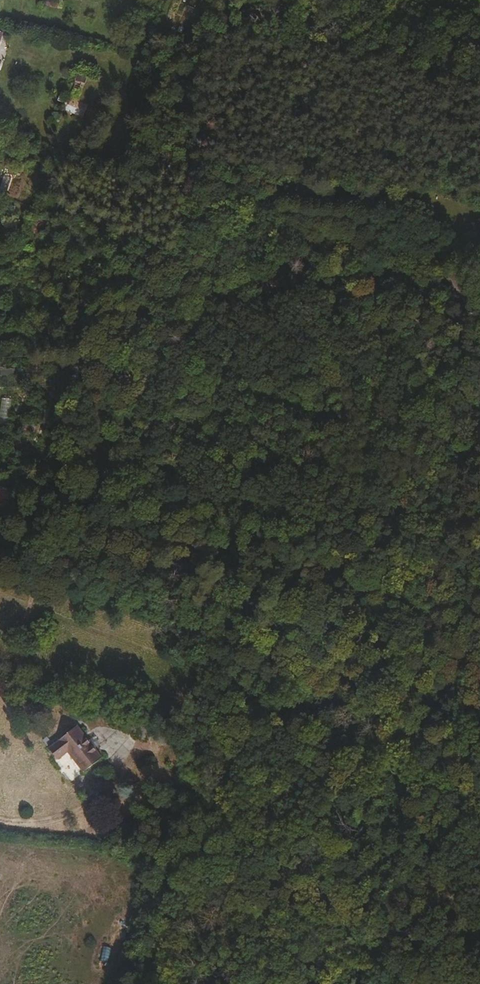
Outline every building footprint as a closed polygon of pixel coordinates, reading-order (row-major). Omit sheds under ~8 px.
[(79,114),(81,108),(67,104),(65,110),(79,114)] [(0,410),(0,425),(10,425),(11,398),(1,398),(0,410)] [(23,504),(10,501),(12,491),(0,488),(0,514),(20,518),(23,504)] [(101,758),(77,725),(58,739),(58,740),(49,747),(57,759),(67,752),(82,771),(101,758)]
